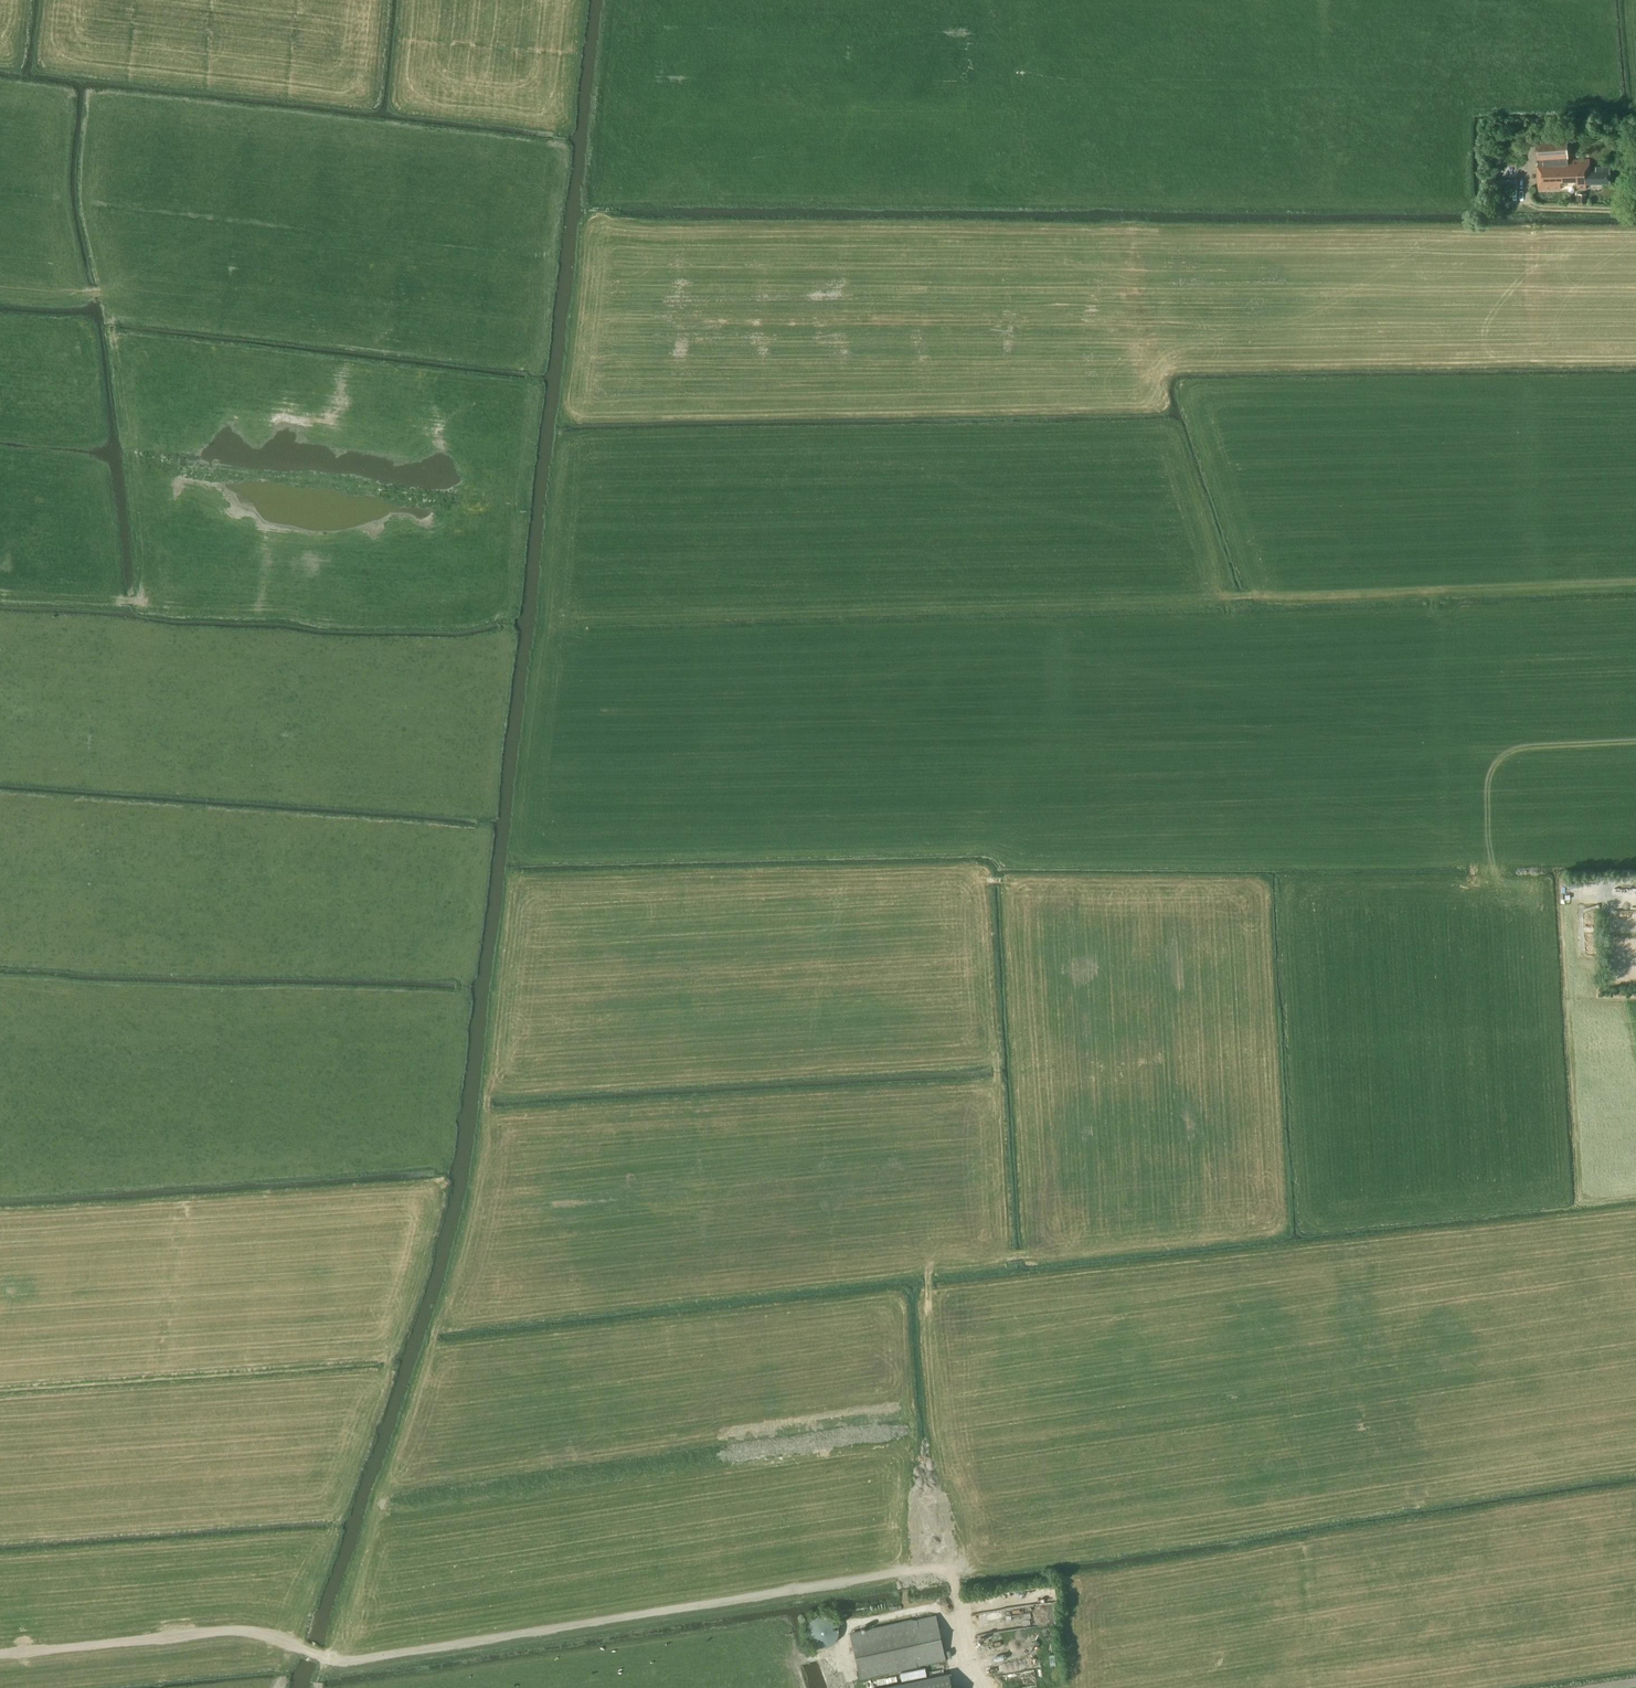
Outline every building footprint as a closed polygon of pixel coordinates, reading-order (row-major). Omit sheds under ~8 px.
[(1568,158),(1567,138),(1538,140),(1538,142),(1536,142),(1538,191),(1586,189),(1586,183),(1610,182),(1610,166),(1595,167),(1595,170),(1592,170),(1592,157),(1568,158)] [(1520,177),(1488,177),(1488,186),(1494,186),(1494,193),(1511,194),(1511,186),(1519,186),(1520,177)] [(1586,194),(1579,194),(1579,203),(1587,203),(1586,194)] [(946,1658),(937,1615),(851,1632),(860,1676),(946,1658)] [(828,1621),(809,1637),(818,1648),(832,1636),(829,1632),(834,1628),(828,1621)] [(948,1673),(878,1687),(952,1687),(948,1673)]
